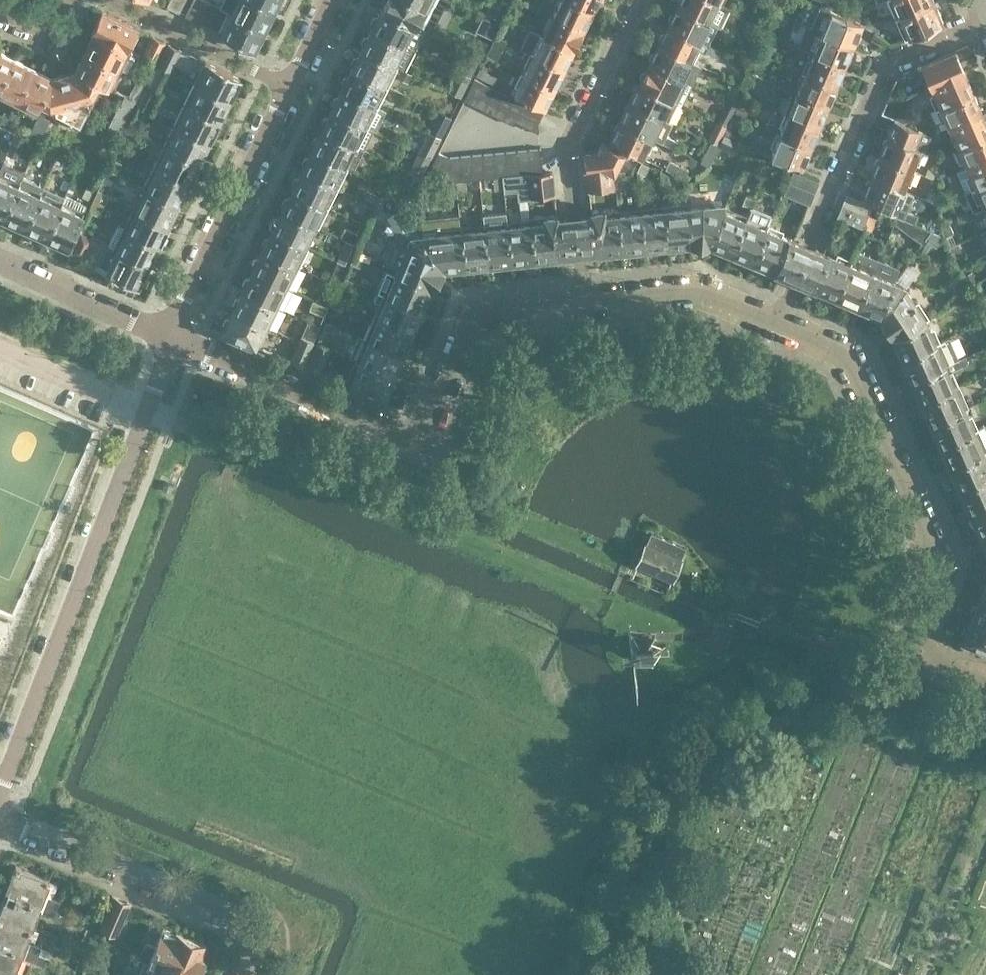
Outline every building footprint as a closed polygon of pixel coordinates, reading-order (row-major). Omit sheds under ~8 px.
[(167,5),(180,12),(186,1),(186,0),(170,0),(167,5)] [(188,15),(199,20),(208,1),(206,0),(196,0),(188,15)] [(231,12),(265,29),(269,28),(272,21),(271,17),(275,9),(257,0),(230,0),(235,3),(231,12)] [(275,9),(279,7),(282,1),(281,0),(257,0),(275,9)] [(383,7),(418,25),(426,8),(428,8),(432,0),(437,3),(438,1),(447,5),(449,0),(384,0),(385,2),(383,7)] [(503,5),(510,9),(515,0),(505,0),(503,5)] [(592,9),(574,0),(559,0),(552,14),(582,29),(587,20),(591,20),(593,15),(591,11),(592,9)] [(592,9),(596,0),(598,0),(574,0),(592,9)] [(678,6),(709,20),(715,8),(733,16),(737,10),(718,1),(716,0),(678,0),(678,1),(679,4),(678,6)] [(764,0),(757,0),(754,6),(768,13),(773,4),(764,0)] [(899,15),(932,0),(892,0),(899,15)] [(932,0),(899,15),(906,31),(908,35),(941,21),(940,19),(943,18),(939,7),(936,8),(932,0)] [(482,13),(492,18),(499,6),(488,1),(482,13)] [(827,19),(821,32),(853,45),(854,42),(858,41),(860,36),(858,32),(862,23),(858,21),(858,22),(847,17),(831,10),(809,1),(805,10),(827,19)] [(670,23),(669,25),(699,40),(705,28),(725,38),(728,30),(709,20),(678,6),(674,14),(671,15),(668,20),(670,23)] [(787,9),(779,6),(777,12),(785,16),(787,9)] [(374,25),(372,28),(406,44),(414,27),(416,28),(418,25),(383,7),(379,15),(375,16),(372,22),(374,25)] [(864,23),(858,9),(849,12),(847,17),(858,22),(858,21),(862,23),(863,23),(864,23)] [(101,10),(91,30),(128,48),(135,32),(134,32),(136,28),(101,10)] [(224,30),(222,34),(255,51),(255,49),(259,48),(262,42),(261,38),(265,29),(231,12),(222,29),(224,30)] [(582,30),(582,29),(552,14),(544,30),(542,35),(573,49),(577,39),(581,39),(583,34),(582,30)] [(476,30),(494,39),(501,25),(483,16),(476,30)] [(863,23),(863,24),(874,32),(878,27),(877,21),(864,23),(863,23)] [(527,22),(525,26),(528,28),(542,35),(544,30),(527,22)] [(853,45),(821,32),(803,24),(799,34),(808,37),(804,47),(814,52),(844,65),(846,62),(849,61),(851,56),(850,53),(853,45)] [(660,42),(659,44),(690,59),(696,47),(717,58),(721,51),(699,40),(669,25),(664,33),(661,34),(658,39),(660,42)] [(364,45),(363,48),(396,64),(406,44),(372,28),(368,36),(365,37),(362,42),(364,45)] [(519,46),(533,53),(563,69),(567,61),(571,60),(574,54),(572,50),(573,49),(542,35),(528,28),(519,46)] [(93,32),(84,50),(119,67),(128,49),(128,48),(91,30),(93,32)] [(152,36),(150,40),(143,55),(156,62),(163,47),(162,47),(164,41),(152,36)] [(488,43),(478,38),(471,51),(481,56),(488,43)] [(496,59),(504,42),(495,38),(487,55),(496,59)] [(775,42),(769,38),(762,52),(769,56),(775,42)] [(158,64),(159,64),(166,68),(171,70),(179,54),(177,53),(179,48),(169,43),(166,48),(158,64)] [(651,61),(650,63),(680,78),(690,59),(659,44),(655,53),(651,54),(649,59),(651,61)] [(354,65),(353,67),(386,84),(396,64),(363,48),(359,56),(355,56),(352,62),(354,65)] [(468,49),(459,67),(469,73),(472,74),(481,56),(471,51),(468,49)] [(956,49),(922,65),(924,70),(923,70),(927,79),(914,84),(918,92),(930,86),(963,71),(965,70),(956,49)] [(84,50),(75,70),(109,87),(119,67),(84,50)] [(814,52),(805,72),(836,85),(837,83),(841,81),(843,77),(841,73),(844,65),(814,52)] [(13,59),(0,53),(0,85),(13,59)] [(533,53),(523,73),(554,88),(557,80),(561,79),(564,73),(563,69),(533,53)] [(0,85),(0,93),(17,101),(33,68),(13,59),(0,85)] [(205,67),(197,83),(230,99),(233,93),(238,91),(241,85),(239,81),(240,79),(204,61),(202,65),(205,67)] [(641,81),(640,83),(680,102),(689,83),(680,78),(650,63),(646,72),(642,72),(639,78),(641,81)] [(166,68),(159,64),(149,85),(156,88),(166,68)] [(408,81),(412,72),(401,66),(396,75),(408,81)] [(494,73),(480,66),(477,74),(490,81),(494,73)] [(344,86),(343,87),(376,104),(386,84),(353,67),(349,76),(345,76),(342,82),(344,86)] [(459,67),(448,88),(459,93),(469,73),(459,67)] [(33,68),(17,101),(35,111),(51,77),(50,77),(33,68)] [(51,77),(35,111),(37,111),(41,104),(80,124),(100,84),(109,88),(109,87),(75,70),(51,77)] [(963,71),(930,86),(931,90),(928,91),(935,107),(939,106),(972,91),(971,90),(973,87),(970,81),(967,80),(963,71)] [(797,92),(803,95),(828,105),(832,95),(835,94),(837,90),(836,86),(836,85),(805,72),(797,92)] [(523,73),(514,92),(514,93),(544,107),(548,99),(551,99),(554,93),(553,89),(554,88),(523,73)] [(146,81),(139,77),(129,96),(136,100),(146,81)] [(781,77),(778,84),(789,88),(792,81),(781,77)] [(470,88),(464,99),(474,104),(485,83),(475,78),(470,88)] [(197,83),(186,104),(220,119),(223,113),(228,111),(230,106),(229,102),(230,99),(197,83)] [(485,83),(474,104),(484,109),(495,88),(485,83)] [(635,94),(631,102),(670,121),(680,102),(640,83),(636,84),(633,91),(635,94)] [(786,97),(781,110),(787,113),(794,115),(819,126),(820,123),(824,122),(825,118),(824,114),(828,105),(803,95),(797,92),(778,84),(774,92),(785,96),(786,97)] [(156,88),(149,85),(144,94),(151,98),(156,88)] [(334,105),(333,108),(366,124),(370,117),(379,122),(383,113),(374,109),(376,104),(343,87),(339,96),(335,97),(332,102),(334,105)] [(495,88),(484,109),(494,114),(505,93),(495,88)] [(887,100),(882,113),(896,119),(903,121),(914,116),(913,112),(903,108),(903,107),(907,97),(891,90),(887,100)] [(972,91),(939,106),(935,108),(940,119),(943,117),(947,126),(981,111),(977,103),(978,100),(976,94),(973,93),(972,91)] [(505,93),(494,114),(504,119),(515,98),(505,93)] [(135,100),(124,95),(120,103),(131,109),(135,100)] [(737,101),(728,97),(726,100),(735,105),(737,101)] [(515,98),(504,119),(514,124),(516,120),(525,103),(515,98)] [(625,113),(621,121),(660,141),(669,145),(672,138),(664,134),(670,121),(631,102),(630,103),(627,103),(623,110),(625,113)] [(725,102),(715,122),(724,126),(734,107),(725,102)] [(525,103),(516,120),(525,125),(534,107),(525,103)] [(186,104),(176,124),(210,140),(213,134),(217,132),(220,126),(219,122),(220,119),(186,104)] [(747,109),(738,105),(734,113),(743,118),(747,109)] [(129,112),(119,106),(108,128),(118,133),(129,112)] [(534,107),(525,125),(539,132),(538,122),(543,112),(534,107)] [(324,126),(323,128),(356,144),(366,124),(333,108),(329,116),(325,117),(322,122),(324,126)] [(438,110),(427,132),(438,138),(450,116),(438,110)] [(6,122),(10,113),(6,111),(2,120),(6,122)] [(947,126),(949,131),(946,132),(953,147),(956,146),(985,133),(985,121),(981,111),(947,126)] [(787,113),(779,133),(811,146),(815,136),(818,135),(820,130),(819,127),(819,126),(794,115),(787,113)] [(725,133),(735,137),(743,119),(733,114),(725,133)] [(15,119),(9,117),(6,125),(11,127),(15,119)] [(35,117),(27,132),(41,140),(49,124),(35,117)] [(931,133),(896,119),(889,135),(915,145),(925,149),(931,133)] [(133,131),(136,124),(130,121),(127,127),(133,131)] [(615,132),(611,141),(642,156),(643,153),(644,153),(652,137),(621,121),(621,122),(617,123),(614,129),(615,132)] [(724,127),(715,123),(707,139),(716,143),(724,127)] [(176,124),(166,145),(199,161),(203,155),(207,154),(210,147),(208,143),(210,140),(176,124)] [(127,127),(124,126),(117,139),(127,144),(133,131),(127,127)] [(314,146),(313,148),(346,164),(355,168),(364,149),(356,144),(323,128),(319,136),(315,137),(312,142),(314,146)] [(937,130),(931,133),(934,140),(940,137),(937,130)] [(427,132),(416,152),(427,158),(438,138),(427,132)] [(770,154),(777,156),(802,167),(806,157),(809,156),(812,151),(810,147),(811,146),(779,133),(779,134),(770,154)] [(956,146),(953,147),(958,158),(961,157),(962,160),(948,166),(951,173),(965,167),(985,158),(985,133),(956,146)] [(21,137),(15,134),(11,142),(18,145),(21,137)] [(724,135),(720,143),(732,148),(736,140),(724,135)] [(884,146),(881,155),(912,169),(921,148),(915,145),(889,135),(888,136),(885,138),(883,143),(884,146)] [(615,147),(602,141),(596,152),(584,153),(585,169),(586,168),(589,190),(593,189),(594,190),(612,188),(612,179),(630,177),(639,159),(615,147)] [(718,146),(710,142),(701,159),(709,163),(718,146)] [(166,145),(156,166),(189,182),(192,176),(196,174),(199,168),(198,164),(199,161),(166,145)] [(303,166),(303,167),(337,184),(346,164),(313,148),(309,156),(305,157),(302,163),(303,166)] [(540,148),(529,149),(531,173),(543,172),(540,148)] [(529,149),(517,150),(520,174),(528,174),(528,173),(531,173),(529,149)] [(517,150),(506,151),(509,175),(520,174),(517,150)] [(439,151),(428,173),(423,183),(452,180),(450,156),(439,151)] [(506,151),(495,152),(497,176),(502,176),(509,175),(506,151)] [(416,152),(406,170),(418,176),(427,158),(416,152)] [(495,152),(483,153),(486,177),(497,176),(495,152)] [(483,153),(472,154),(475,178),(486,177),(483,153)] [(472,154),(461,155),(463,180),(475,178),(472,154)] [(114,155),(108,169),(117,173),(123,159),(114,155)] [(461,155),(450,156),(452,180),(463,180),(461,155)] [(876,167),(873,175),(904,189),(912,169),(881,155),(880,157),(877,158),(875,163),(876,167)] [(965,167),(951,173),(953,180),(968,174),(974,187),(985,181),(985,158),(965,167)] [(670,159),(665,168),(685,178),(689,169),(670,159)] [(649,165),(641,160),(636,170),(644,174),(649,165)] [(18,183),(21,178),(26,166),(18,162),(11,180),(0,175),(0,215),(3,217),(18,183)] [(156,166),(146,186),(179,203),(183,201),(185,196),(184,193),(189,182),(156,166)] [(938,179),(947,175),(943,166),(937,168),(938,179)] [(294,186),(293,188),(326,205),(337,184),(303,167),(298,177),(295,177),(292,183),(294,186)] [(926,167),(923,173),(933,178),(936,171),(926,167)] [(669,172),(660,168),(662,183),(670,183),(669,172)] [(110,186),(112,186),(118,174),(107,169),(98,189),(107,193),(110,186)] [(793,169),(788,181),(813,192),(818,180),(793,169)] [(414,184),(418,176),(406,170),(397,189),(414,184)] [(553,183),(552,172),(543,172),(531,173),(528,173),(528,174),(529,185),(553,183)] [(509,175),(502,176),(503,189),(504,193),(517,192),(518,200),(530,199),(530,197),(529,185),(528,174),(520,174),(509,175)] [(864,196),(864,197),(892,208),(890,212),(914,222),(918,214),(907,210),(908,206),(898,202),(904,189),(873,175),(872,177),(868,179),(866,183),(868,187),(864,196)] [(21,178),(18,183),(3,217),(5,218),(6,222),(12,224),(16,222),(24,226),(40,190),(42,187),(21,178)] [(502,192),(501,180),(492,180),(493,193),(502,192)] [(813,192),(788,181),(784,193),(802,201),(803,199),(809,201),(813,192)] [(974,187),(980,200),(965,206),(968,212),(983,207),(985,206),(985,181),(974,187)] [(477,195),(475,182),(467,183),(467,188),(465,193),(469,195),(477,195)] [(456,195),(455,183),(445,184),(446,196),(456,195)] [(554,195),(553,183),(529,185),(530,197),(550,195),(554,195)] [(146,186),(135,207),(169,224),(173,222),(175,217),(174,214),(179,203),(146,186)] [(284,207),(283,208),(316,225),(326,205),(293,188),(289,196),(286,197),(282,203),(284,207)] [(378,196),(366,189),(362,197),(374,203),(378,196)] [(46,236),(62,200),(40,190),(24,226),(27,228),(28,232),(33,234),(37,232),(46,236)] [(938,194),(927,190),(923,197),(938,204),(938,194)] [(338,192),(335,199),(346,204),(349,197),(338,192)] [(848,193),(843,204),(868,215),(873,204),(848,193)] [(750,208),(754,198),(745,195),(741,204),(750,208)] [(87,207),(64,196),(62,200),(46,236),(48,237),(49,241),(54,244),(58,242),(67,246),(69,242),(71,243),(87,207)] [(93,200),(89,210),(101,216),(105,207),(93,200)] [(687,205),(691,241),(693,241),(694,244),(699,244),(701,242),(710,242),(725,205),(725,201),(687,205)] [(687,204),(664,207),(668,244),(679,243),(681,245),(687,244),(688,241),(691,241),(687,205),(687,204)] [(843,204),(839,215),(843,217),(843,218),(847,220),(863,227),(864,225),(868,215),(843,204)] [(983,207),(968,212),(972,220),(985,214),(985,206),(983,207)] [(135,207),(126,227),(159,244),(159,243),(163,242),(166,236),(164,233),(169,224),(135,207)] [(591,216),(590,216),(575,218),(579,254),(609,250),(611,252),(618,252),(619,249),(622,248),(618,212),(606,213),(606,207),(595,208),(595,209),(591,210),(591,216)] [(664,207),(642,209),(645,246),(656,245),(657,247),(664,247),(665,244),(668,244),(664,207)] [(274,226),(273,229),(306,245),(316,225),(283,208),(279,216),(276,217),(273,223),(274,226)] [(724,208),(710,242),(712,243),(713,246),(719,248),(722,247),(731,251),(746,217),(724,208)] [(746,217),(731,251),(732,251),(731,254),(744,259),(745,257),(754,260),(768,226),(772,216),(750,208),(746,217)] [(642,209),(618,212),(622,248),(632,247),(634,250),(640,249),(641,247),(645,246),(642,209)] [(409,236),(394,272),(429,287),(430,285),(432,287),(440,277),(438,275),(444,268),(419,232),(405,212),(396,218),(409,236)] [(543,219),(530,220),(534,258),(537,258),(540,261),(546,260),(547,257),(563,255),(579,254),(575,218),(559,219),(557,220),(556,214),(553,214),(552,212),(542,213),(543,219)] [(839,215),(834,226),(843,230),(847,220),(843,218),(843,217),(839,215)] [(874,217),(868,215),(864,225),(870,227),(874,217)] [(530,220),(507,223),(511,261),(514,260),(516,263),(523,262),(524,259),(534,258),(530,220)] [(126,227),(115,222),(105,243),(115,247),(149,264),(153,263),(156,257),(154,254),(159,244),(126,227)] [(507,223),(484,225),(488,263),(492,263),(493,265),(499,264),(501,261),(511,261),(507,223)] [(952,233),(948,224),(940,228),(944,236),(952,233)] [(484,225),(461,228),(465,265),(469,265),(470,267),(476,267),(477,264),(488,263),(484,225)] [(768,226),(754,260),(754,261),(753,263),(765,268),(766,266),(775,269),(780,272),(792,277),(795,278),(809,244),(806,243),(789,235),(768,226)] [(923,233),(913,226),(908,234),(918,240),(923,233)] [(341,237),(354,243),(358,233),(345,227),(341,237)] [(461,228),(419,232),(444,268),(444,267),(446,267),(448,270),(454,269),(455,266),(465,265),(461,228)] [(264,247),(263,248),(297,265),(306,245),(273,229),(269,236),(266,237),(263,243),(264,247)] [(76,244),(72,251),(83,257),(84,253),(86,253),(94,237),(81,230),(74,244),(76,244)] [(338,261),(345,264),(354,244),(346,240),(338,261)] [(961,253),(957,243),(950,246),(954,256),(961,253)] [(795,278),(815,286),(825,290),(825,293),(831,295),(834,294),(836,295),(850,261),(829,252),(809,244),(795,278)] [(106,263),(104,267),(139,284),(143,283),(146,277),(144,274),(149,264),(115,247),(108,263),(106,263)] [(254,267),(253,269),(286,286),(297,265),(263,248),(259,256),(256,257),(253,263),(254,267)] [(850,261),(836,295),(847,299),(847,303),(853,305),(856,303),(858,304),(878,258),(856,250),(850,261)] [(355,255),(352,263),(360,267),(364,258),(355,255)] [(878,258),(858,304),(868,308),(869,312),(875,314),(877,312),(879,313),(894,281),(894,280),(899,268),(878,258)] [(337,261),(328,281),(337,284),(345,264),(337,261)] [(286,286),(253,269),(250,276),(246,277),(243,283),(244,287),(243,289),(277,305),(283,309),(293,289),(286,286)] [(972,271),(963,275),(967,284),(976,281),(972,271)] [(394,273),(386,294),(419,309),(420,307),(423,308),(428,296),(425,295),(429,287),(394,272),(394,273)] [(346,278),(341,289),(351,293),(355,282),(346,278)] [(894,281),(879,313),(880,314),(887,323),(885,326),(888,331),(892,331),(894,334),(926,320),(927,319),(925,315),(905,285),(894,280),(894,281)] [(234,307),(233,309),(267,326),(277,305),(243,289),(239,296),(235,297),(233,303),(234,307)] [(313,298),(328,304),(332,296),(316,290),(313,298)] [(955,297),(960,309),(973,304),(968,291),(955,297)] [(386,294),(377,316),(411,330),(411,329),(414,330),(419,318),(416,316),(419,309),(386,294)] [(336,298),(332,306),(341,310),(345,302),(336,298)] [(313,299),(309,308),(324,315),(328,306),(313,299)] [(224,327),(222,331),(255,344),(257,341),(259,342),(267,326),(233,309),(229,316),(226,317),(223,323),(224,327)] [(377,316),(368,337),(402,352),(402,351),(405,352),(410,340),(407,338),(411,330),(377,316)] [(926,320),(894,334),(898,344),(896,346),(898,352),(902,353),(903,356),(937,342),(927,319),(926,320)] [(307,320),(301,335),(313,341),(320,326),(307,320)] [(326,320),(323,328),(334,332),(337,325),(326,320)] [(972,326),(978,338),(985,335),(985,329),(983,322),(972,326)] [(293,355),(291,360),(303,365),(305,360),(306,361),(315,341),(313,341),(301,335),(292,355),(293,355)] [(368,337),(359,359),(393,374),(393,373),(395,374),(401,361),(398,360),(402,352),(368,337)] [(948,337),(937,342),(903,356),(907,365),(905,368),(908,374),(911,374),(913,378),(946,363),(957,358),(948,337)] [(309,363),(308,367),(320,372),(322,367),(323,368),(331,348),(317,342),(308,363),(309,363)] [(946,363),(913,378),(917,387),(915,390),(918,395),(921,396),(922,399),(956,384),(950,371),(969,362),(966,355),(957,358),(946,363)] [(347,379),(346,383),(360,389),(363,388),(383,396),(384,394),(387,395),(392,384),(389,383),(393,374),(359,359),(350,380),(347,379)] [(956,384),(922,399),(926,408),(925,412),(927,417),(930,417),(932,421),(965,406),(956,384)] [(965,406),(932,421),(936,430),(934,433),(937,438),(940,439),(941,442),(975,428),(965,406)] [(975,428),(941,442),(945,451),(944,455),(946,460),(949,461),(951,464),(984,450),(985,449),(985,428),(984,424),(975,428)] [(951,464),(955,473),(953,476),(956,482),(959,482),(961,485),(985,474),(985,453),(984,450),(951,464)] [(961,485),(965,495),(963,498),(965,503),(969,504),(970,507),(985,500),(985,474),(961,485)] [(165,481),(162,489),(170,492),(173,484),(168,482),(165,481)] [(970,507),(975,517),(973,519),(975,525),(979,525),(980,529),(985,526),(985,500),(970,507)] [(671,579),(685,547),(651,533),(646,543),(636,565),(671,579)] [(971,616),(985,622),(985,597),(980,595),(977,603),(973,604),(971,609),(973,612),(971,616)] [(737,616),(723,610),(719,621),(734,627),(737,616)] [(962,637),(983,646),(984,649),(985,650),(985,622),(971,616),(967,625),(964,625),(962,631),(964,633),(962,637)] [(632,635),(630,658),(653,659),(655,637),(632,635)] [(50,877),(16,864),(7,888),(41,902),(57,908),(60,900),(48,895),(49,894),(45,893),(46,891),(45,891),(50,877)] [(702,888),(698,886),(692,884),(690,888),(689,892),(690,892),(699,895),(702,888)] [(0,907),(0,912),(32,925),(41,902),(7,888),(0,907)] [(114,895),(100,928),(118,936),(132,903),(114,895)] [(54,915),(57,908),(45,904),(42,911),(54,915)] [(97,911),(87,907),(83,918),(92,922),(97,911)] [(23,949),(27,950),(38,955),(42,946),(26,940),(32,925),(0,912),(0,940),(23,949)] [(139,958),(149,961),(182,974),(199,974),(206,958),(202,956),(208,944),(176,931),(175,932),(163,927),(156,944),(146,940),(139,958)] [(14,972),(23,949),(0,940),(0,966),(14,972)] [(53,950),(42,946),(38,955),(49,959),(53,950)] [(96,967),(103,951),(92,947),(86,963),(96,967)] [(148,974),(182,974),(149,961),(139,958),(135,967),(149,973),(148,974)] [(0,966),(0,974),(13,974),(14,972),(0,966)]
